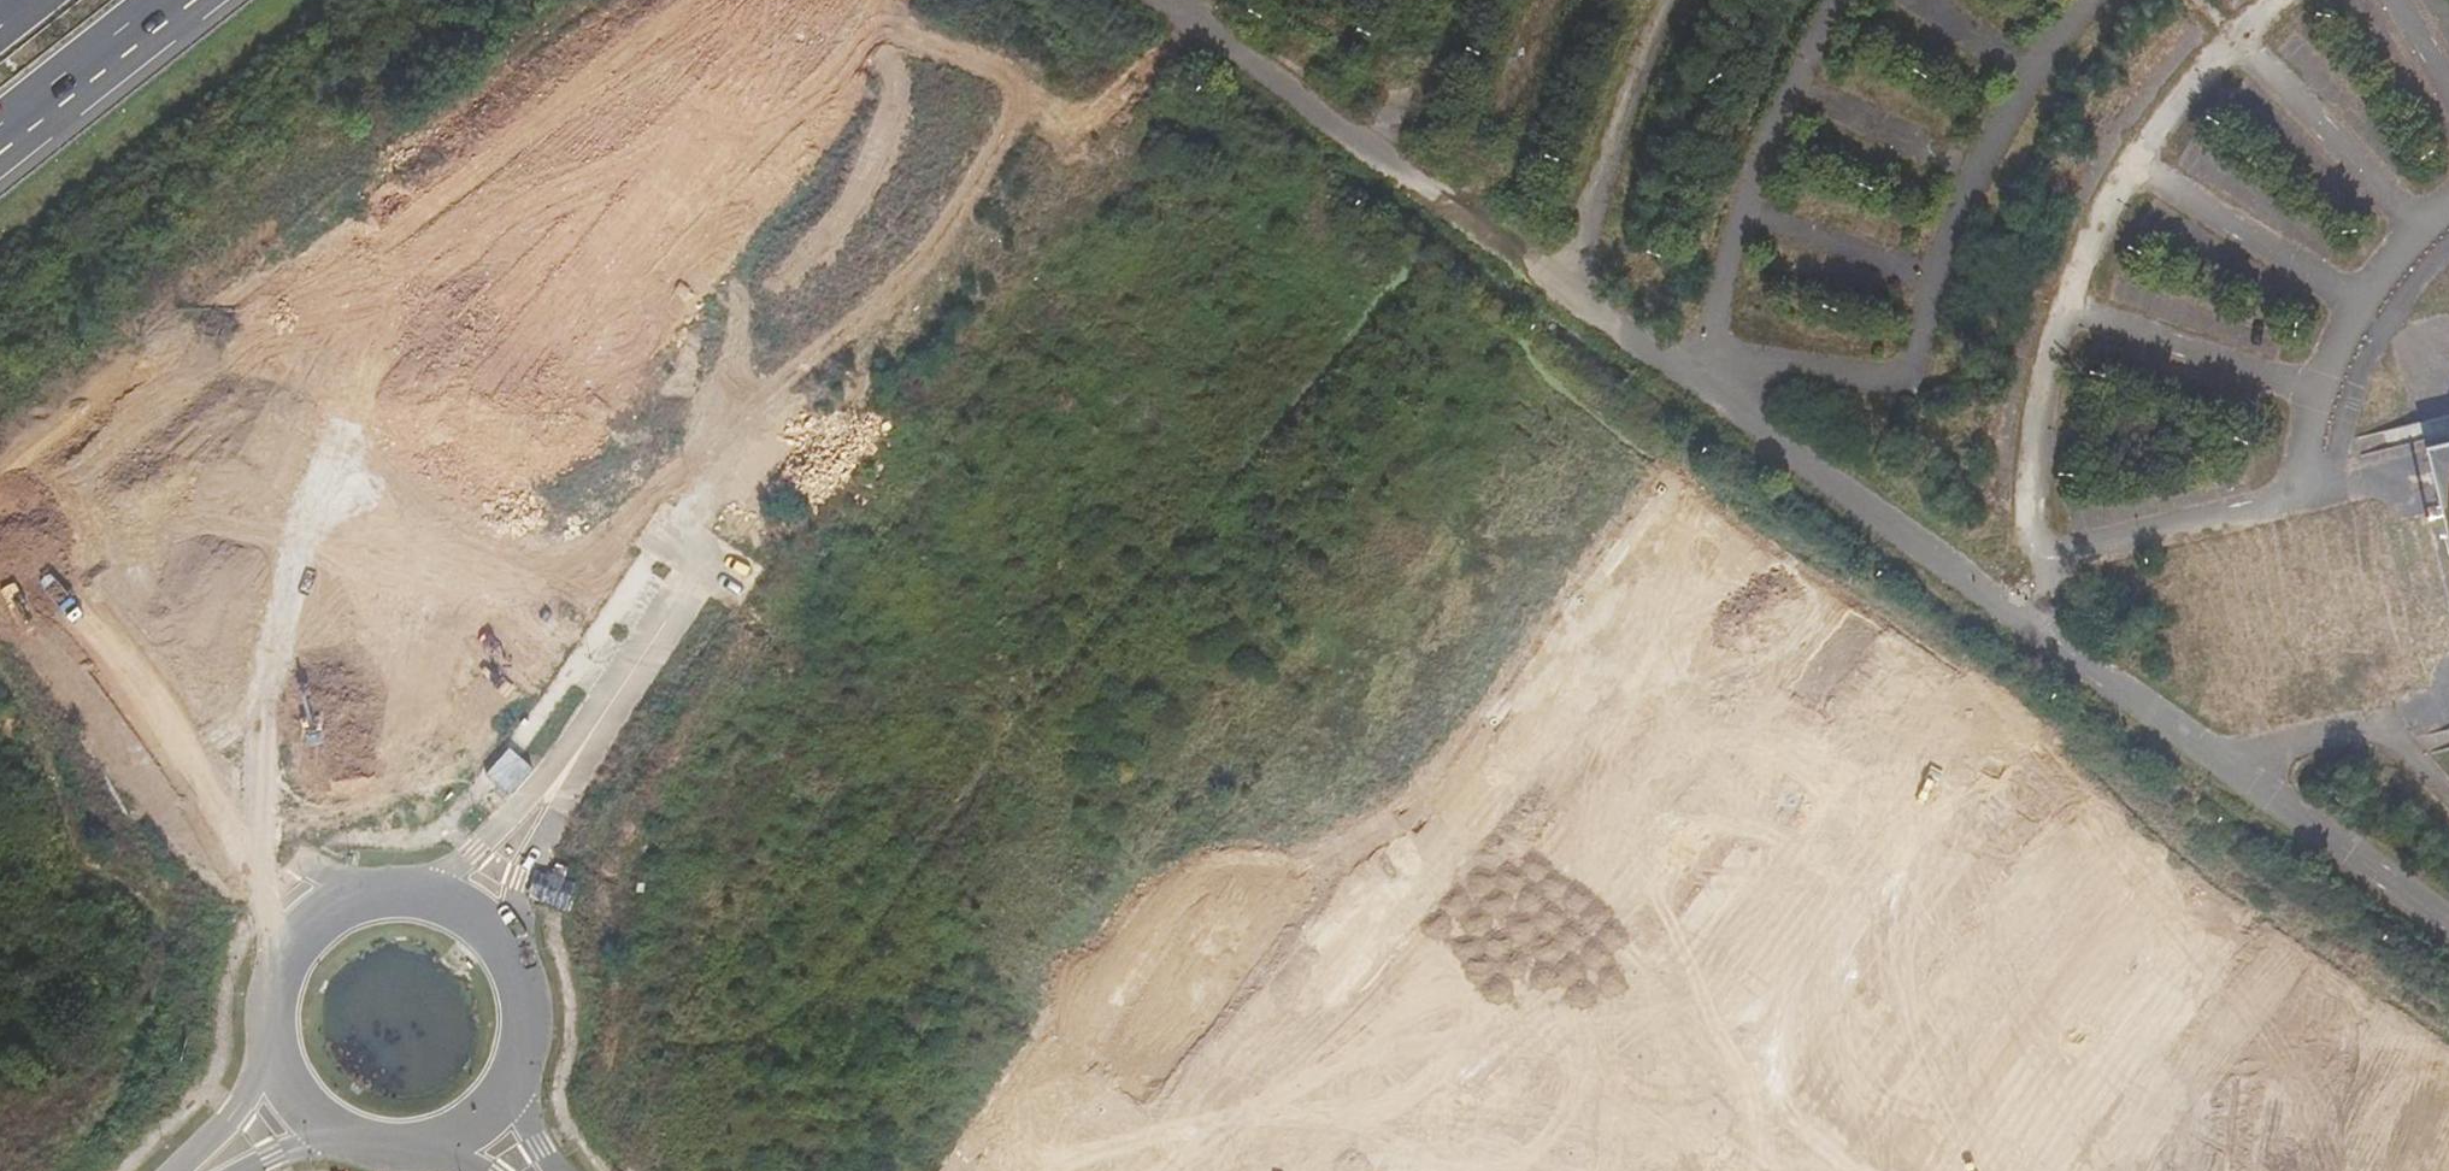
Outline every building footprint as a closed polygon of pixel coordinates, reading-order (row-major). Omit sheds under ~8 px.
[(2435,455),(2448,513),(2448,451),(2435,455)]
